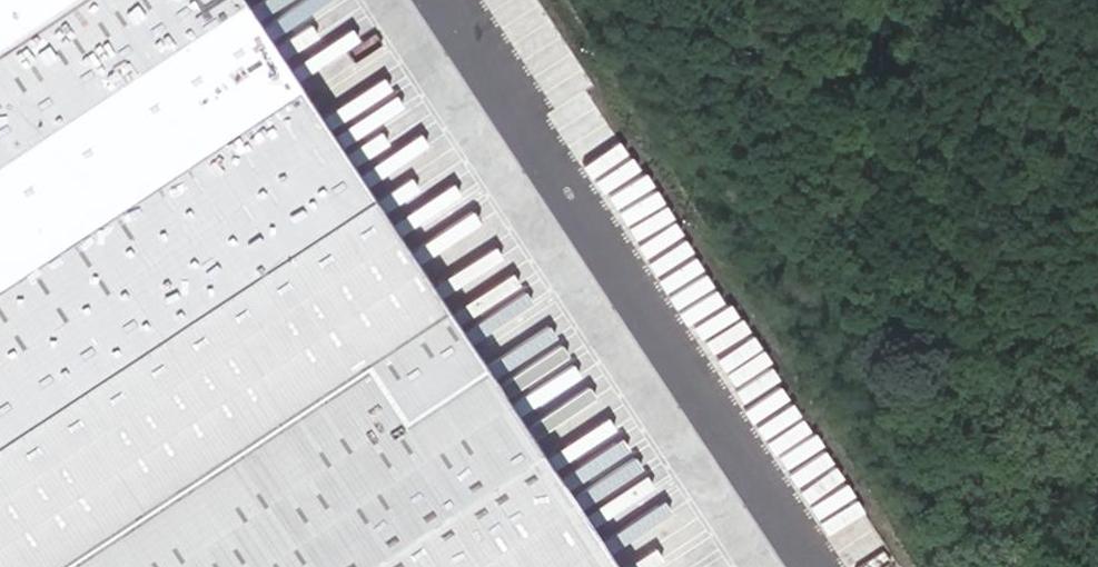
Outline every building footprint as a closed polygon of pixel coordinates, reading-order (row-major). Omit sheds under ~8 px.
[(237,0),(0,0),(0,566),(611,566),(237,0)]
